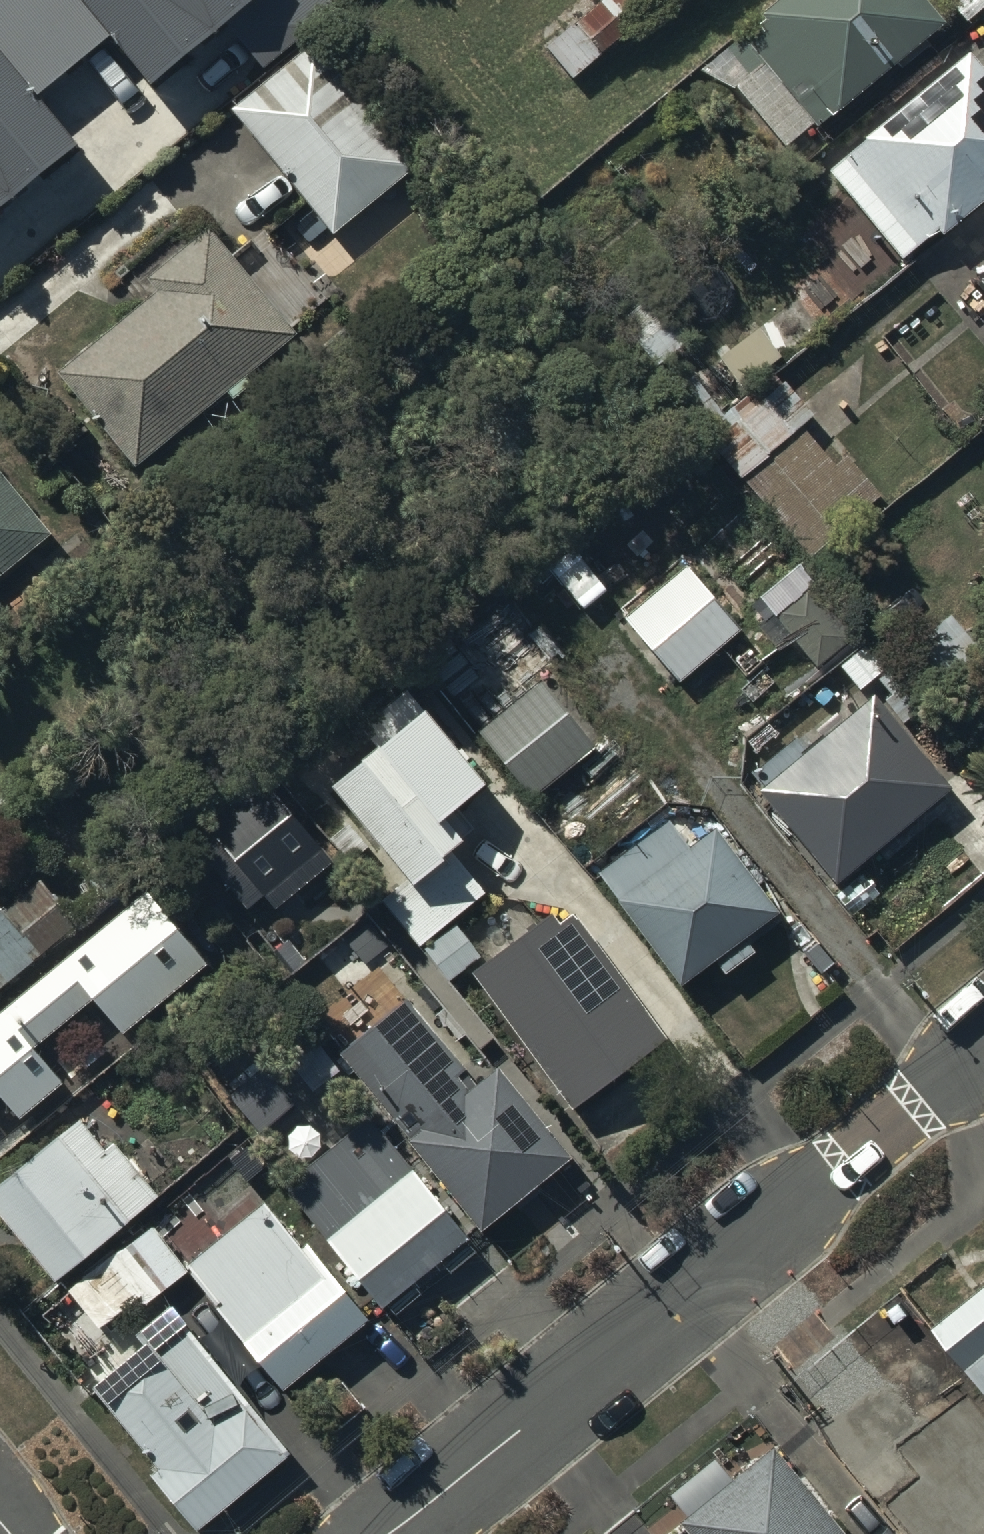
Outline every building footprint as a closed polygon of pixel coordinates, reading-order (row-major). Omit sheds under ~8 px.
[(37,87),(109,27),(87,0),(0,0),(0,42),(37,87)] [(109,27),(148,75),(223,14),(241,0),(87,0),(109,27)] [(223,14),(263,63),(337,1),(336,0),(241,0),(223,14)] [(547,53),(575,86),(632,37),(636,41),(685,0),(610,0),(547,53)] [(943,29),(917,0),(796,0),(729,58),(748,80),(761,70),(819,137),(943,29)] [(968,26),(983,12),(983,0),(945,0),(968,26)] [(75,133),(37,87),(0,42),(0,194),(75,133)] [(311,246),(328,231),(337,241),(419,172),(316,47),(233,116),(312,211),(294,226),(311,246)] [(966,60),(826,176),(900,266),(935,237),(940,243),(983,207),(983,83),(966,60)] [(138,473),(229,398),(236,406),(255,390),(248,382),(296,341),(210,234),(148,285),(160,299),(62,381),(138,473)] [(658,372),(687,346),(650,304),(620,329),(658,372)] [(812,563),(882,501),(826,438),(814,448),(800,432),(742,484),(812,563)] [(0,476),(0,585),(54,540),(0,476)] [(716,549),(627,623),(681,687),(770,613),(716,549)] [(781,631),(817,673),(852,643),(816,600),(781,631)] [(978,655),(947,617),(924,636),(955,673),(978,655)] [(540,677),(477,726),(530,793),(593,744),(540,677)] [(372,742),(328,776),(406,875),(385,892),(421,939),(485,890),(448,843),(462,831),(442,805),(481,775),(406,680),(355,720),(372,742)] [(762,793),(756,799),(834,893),(952,794),(874,700),(804,757),(792,742),(749,777),(762,793)] [(266,902),(276,914),(335,865),(272,787),(211,837),(243,876),(234,883),(256,910),(266,902)] [(666,823),(599,872),(627,910),(623,912),(677,987),(713,962),(723,976),(751,957),(740,942),(774,918),(714,834),(688,853),(666,823)] [(78,927),(39,880),(4,909),(0,905),(0,991),(78,927)] [(0,1011),(0,1096),(20,1119),(63,1084),(34,1049),(94,1000),(123,1035),(208,965),(147,891),(0,1011)] [(541,923),(475,971),(578,1111),(664,1049),(572,923),(552,937),(541,923)] [(414,1152),(480,1235),(483,1239),(574,1163),(499,1073),(480,1090),(397,991),(330,1046),(412,1144),(409,1146),(414,1152)] [(0,1191),(0,1219),(59,1291),(164,1203),(116,1145),(105,1154),(80,1123),(76,1127),(0,1191)] [(385,1314),(470,1243),(384,1141),(301,1211),(385,1314)] [(170,1250),(191,1277),(285,1397),(373,1326),(309,1247),(301,1253),(265,1208),(222,1243),(205,1222),(170,1250)] [(191,1277),(170,1250),(152,1227),(71,1288),(98,1322),(136,1293),(148,1309),(191,1277)] [(934,1332),(983,1395),(983,1292),(934,1332)] [(167,1314),(135,1340),(144,1352),(94,1393),(159,1473),(150,1480),(194,1533),(204,1533),(289,1465),(167,1314)] [(909,1352),(823,1424),(885,1498),(889,1494),(927,1463),(959,1435),(932,1403),(944,1393),(909,1352)] [(771,1451),(677,1526),(683,1533),(837,1533),(771,1451)] [(927,1463),(889,1494),(923,1533),(983,1533),(983,1531),(983,1530),(980,1533),(949,1497),(953,1494),(927,1463)]
